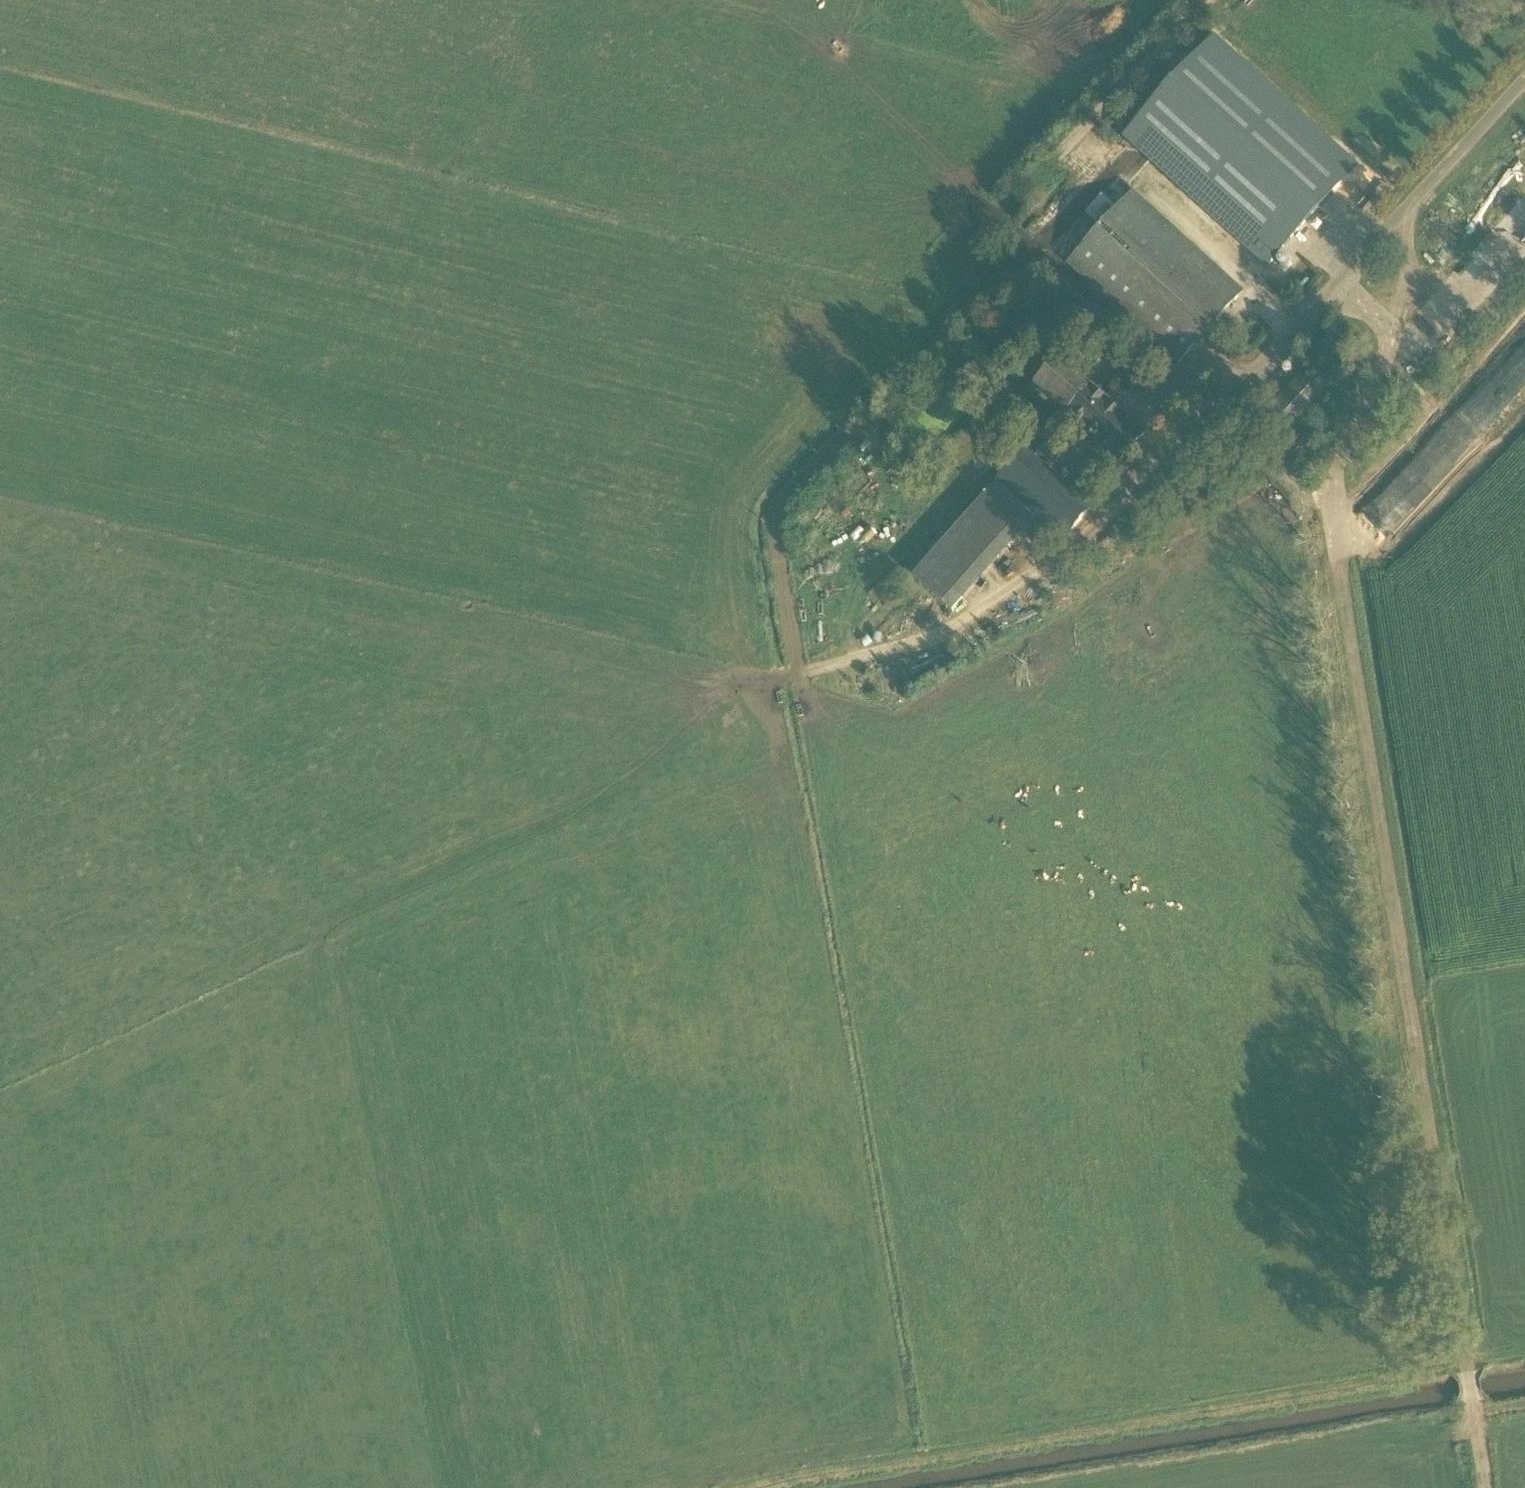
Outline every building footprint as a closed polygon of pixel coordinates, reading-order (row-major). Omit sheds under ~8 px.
[(1265,267),(1352,171),(1163,0),(1144,0),(1066,86),(1265,267)] [(1094,219),(1102,227),(1068,264),(1178,364),(1244,291),(1134,191),(1118,209),(1109,201),(1094,219)] [(1524,387),(1524,343),(1524,342),(1413,455),(1436,477),(1524,387)] [(996,484),(1062,542),(1092,508),(1045,467),(1082,426),(1120,461),(1145,434),(1059,357),(1035,384),(1062,409),(996,484)] [(1294,429),(1323,392),(1298,372),(1269,409),(1294,429)] [(1108,392),(1118,402),(1127,392),(1117,383),(1108,392)]
